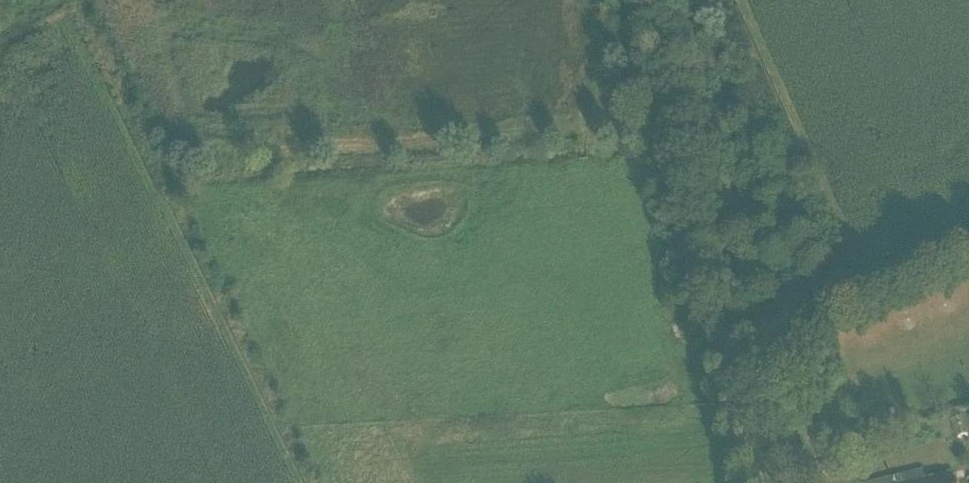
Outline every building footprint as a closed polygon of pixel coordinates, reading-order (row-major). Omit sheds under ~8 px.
[(957,440),(967,438),(962,421),(953,423),(957,440)] [(958,481),(955,482),(953,473),(928,479),(925,470),(872,482),(958,482),(958,481)]
